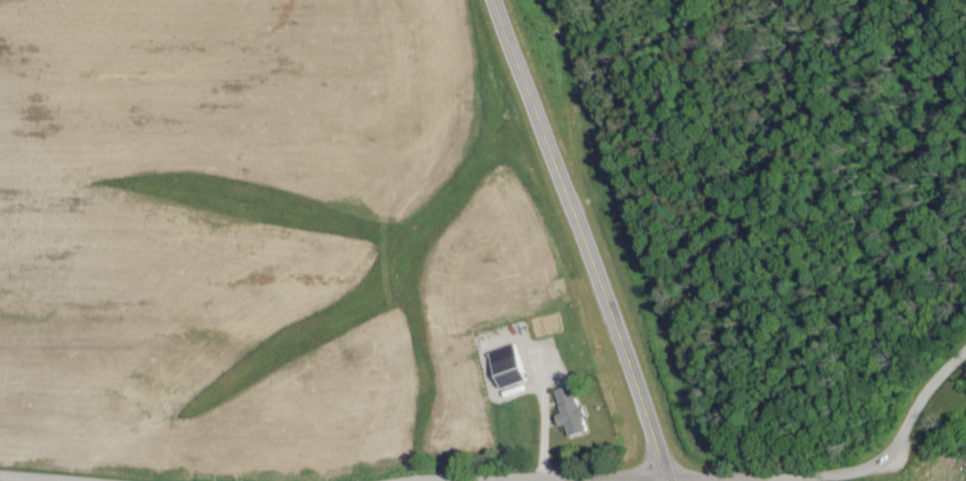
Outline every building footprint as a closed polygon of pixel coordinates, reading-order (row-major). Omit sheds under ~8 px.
[(533,379),(520,343),(492,353),(499,371),(495,372),(502,391),(533,379)] [(560,389),(566,426),(572,425),(574,437),(595,433),(590,407),(584,408),(581,386),(560,389)]
